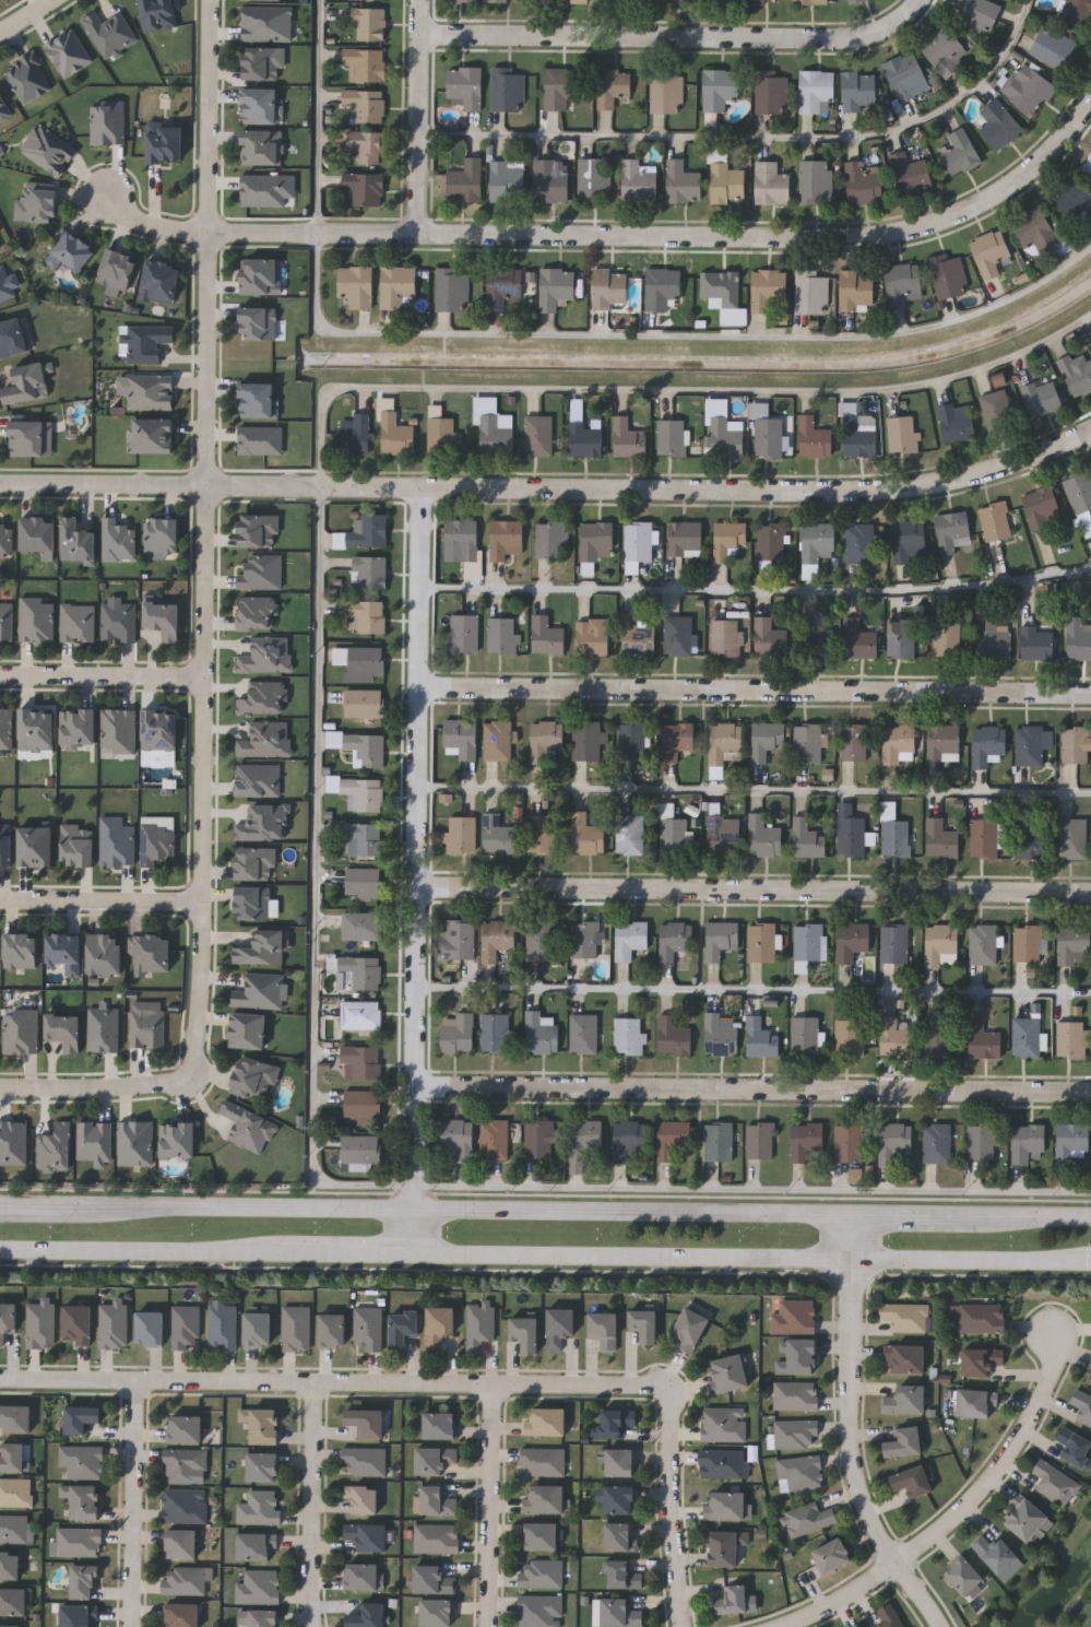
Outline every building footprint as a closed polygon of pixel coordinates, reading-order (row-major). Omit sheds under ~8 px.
[(142,30),(140,0),(177,0),(179,27),(142,30)] [(950,20),(958,0),(989,0),(1003,5),(991,36),(950,20)] [(1066,17),(1066,0),(1090,0),(1090,17),(1066,17)] [(293,40),(242,40),(242,7),(293,7),(293,40)] [(386,9),(386,40),(355,40),(355,9),(386,9)] [(138,40),(103,58),(82,16),(96,10),(102,21),(122,11),(138,40)] [(947,78),(920,47),(946,24),(973,55),(947,78)] [(1031,54),(1045,25),(1079,43),(1065,71),(1031,54)] [(245,80),(245,47),(284,47),(284,80),(245,80)] [(386,81),(346,81),(346,49),(386,49),(386,81)] [(52,89),(22,104),(4,67),(34,51),(52,89)] [(916,51),(932,91),(900,103),(885,63),(916,51)] [(1058,86),(1035,117),(1001,93),(1024,62),(1058,86)] [(493,111),(493,67),(514,67),(514,73),(524,73),(524,111),(493,111)] [(449,105),(449,68),(484,68),(484,111),(464,111),(464,105),(449,105)] [(578,69),(578,98),(569,98),(569,110),(546,110),(546,69),(578,69)] [(598,109),(598,69),(632,69),(632,98),(618,98),(618,109),(598,109)] [(726,113),(704,113),(704,70),(743,70),(742,101),(726,99),(726,113)] [(788,75),(788,114),(756,114),(756,70),(781,70),(781,75),(788,75)] [(802,113),(802,71),(835,71),(835,102),(823,102),(823,113),(802,113)] [(684,73),(684,113),(652,113),(652,73),(684,73)] [(844,73),(877,73),(877,111),(844,111),(844,73)] [(242,123),(242,89),(278,89),(278,123),(242,123)] [(343,105),(343,90),(384,90),(384,122),(352,122),(352,105),(343,105)] [(12,115),(0,121),(0,91),(12,115)] [(1024,129),(998,151),(979,127),(986,120),(980,113),(998,97),(1024,129)] [(124,143),(91,143),(91,99),(124,99),(124,143)] [(147,163),(147,121),(183,121),(183,163),(147,163)] [(78,146),(60,176),(19,151),(36,122),(78,146)] [(954,177),(942,154),(956,148),(949,134),(964,127),(983,163),(954,177)] [(283,164),(242,164),(242,130),(283,130),(283,164)] [(386,131),(384,164),(359,163),(359,150),(348,150),(348,131),(386,131)] [(928,158),(935,188),(899,196),(889,155),(906,151),(910,163),(928,158)] [(1080,166),(1090,152),(1090,175),(1080,166)] [(465,165),(465,157),(483,157),(483,200),(449,200),(449,165),(465,165)] [(569,201),(535,201),(535,158),(569,158),(569,201)] [(610,201),(580,201),(580,158),(610,158),(610,201)] [(659,200),(624,200),(624,158),(641,158),(641,172),(659,172),(659,200)] [(668,202),(668,158),(686,158),(686,172),(703,172),(703,202),(668,202)] [(491,201),(491,161),(525,161),(525,201),(491,201)] [(802,161),(832,161),(832,203),(802,203),(802,161)] [(791,203),(757,203),(757,162),(779,162),(779,174),(791,174),(791,203)] [(850,203),(847,163),(881,162),(884,202),(850,203)] [(712,163),(747,163),(747,202),(712,202),(712,163)] [(383,173),(383,205),(354,205),(354,189),(344,189),(344,173),(383,173)] [(1074,176),(1090,191),(1090,210),(1079,223),(1053,199),(1074,176)] [(58,188),(57,220),(17,219),(17,187),(58,188)] [(1030,259),(1008,221),(1039,202),(1060,241),(1030,259)] [(1012,259),(997,264),(1000,273),(984,280),(968,239),(999,227),(1012,259)] [(76,271),(64,258),(54,269),(43,258),(72,228),(96,251),(76,271)] [(138,258),(124,290),(96,279),(109,246),(138,258)] [(928,258),(959,251),(969,292),(937,299),(928,258)] [(147,258),(181,263),(175,304),(141,298),(147,258)] [(239,258),(281,258),(281,293),(239,293),(239,258)] [(905,307),(887,308),(885,264),(920,262),(921,294),(904,295),(905,307)] [(339,264),(371,264),(371,307),(339,307),(339,264)] [(414,264),(414,307),(380,307),(380,264),(414,264)] [(459,266),(459,271),(467,271),(467,310),(435,310),(435,266),(459,266)] [(505,309),(486,309),(487,267),(522,267),(521,295),(505,295),(505,309)] [(593,308),(593,267),(610,267),(610,272),(626,272),(626,308),(593,308)] [(680,267),(680,297),(668,297),(668,309),(645,309),(645,267),(680,267)] [(539,311),(539,268),(574,268),(574,298),(556,298),(556,311),(539,311)] [(751,269),(786,269),(786,300),(772,300),(772,311),(751,311),(751,269)] [(816,269),(816,274),(827,274),(827,313),(795,313),(795,269),(816,269)] [(857,269),(857,272),(873,272),(873,309),(839,309),(839,269),(857,269)] [(737,307),(746,307),(746,323),(720,323),(720,306),(710,306),(710,296),(699,296),(699,270),(737,270),(737,307)] [(239,339),(239,306),(275,306),(275,339),(239,339)] [(28,351),(0,357),(0,322),(21,317),(28,351)] [(127,363),(127,325),(174,325),(174,342),(159,342),(159,363),(127,363)] [(1088,359),(1090,357),(1090,388),(1074,397),(1056,359),(1069,353),(1072,358),(1084,353),(1088,359)] [(12,366),(51,361),(52,370),(46,372),(49,397),(4,403),(2,387),(14,385),(12,366)] [(173,409),(129,409),(129,393),(118,393),(118,373),(173,373),(173,409)] [(1063,405),(1032,417),(1021,389),(1052,377),(1063,405)] [(239,416),(239,382),(275,382),(275,416),(239,416)] [(1006,389),(1013,425),(987,431),(980,394),(1006,389)] [(473,397),(495,396),(495,413),(512,413),(512,452),(481,452),(479,422),(474,423),(473,397)] [(709,455),(709,399),(726,398),(726,420),(743,420),(743,455),(709,455)] [(956,414),(972,412),(975,437),(942,443),(937,405),(953,402),(956,414)] [(380,452),(380,410),(395,410),(395,424),(414,424),(414,452),(380,452)] [(349,417),(349,412),(368,412),(368,453),(337,453),(337,417),(349,417)] [(614,456),(614,414),(628,414),(628,428),(645,428),(645,456),(614,456)] [(814,414),(814,427),(832,428),(832,456),(798,456),(799,414),(814,414)] [(875,456),(842,456),(842,414),(875,414),(875,456)] [(552,455),(524,455),(524,415),(552,415),(552,455)] [(888,452),(888,416),(914,415),(914,431),(917,431),(918,451),(888,452)] [(426,451),(426,416),(453,416),(453,431),(458,431),(458,451),(426,451)] [(755,417),(782,417),(782,456),(755,456),(755,417)] [(133,452),(133,418),(174,418),(174,452),(133,452)] [(684,455),(657,455),(657,418),(684,418),(684,455)] [(569,455),(569,420),(583,420),(583,426),(601,426),(601,455),(569,455)] [(10,421),(46,421),(46,455),(10,455),(10,421)] [(1047,515),(1051,527),(1032,532),(1021,494),(1052,485),(1059,511),(1047,515)] [(979,505),(1005,500),(1011,537),(984,541),(979,505)] [(954,545),(956,553),(939,554),(935,514),(968,510),(971,544),(954,545)] [(386,545),(344,545),(344,530),(353,530),(353,512),(386,512),(386,545)] [(240,549),(240,515),(277,515),(277,549),(240,549)] [(20,553),(20,517),(54,517),(54,553),(20,553)] [(78,517),(78,530),(95,530),(95,559),(62,559),(62,517),(78,517)] [(102,559),(102,517),(116,517),(116,524),(134,524),(133,561),(102,559)] [(476,518),(476,561),(460,561),(460,552),(443,552),(443,518),(476,518)] [(177,519),(177,552),(145,552),(145,519),(177,519)] [(489,519),(521,519),(521,553),(506,553),(506,559),(489,559),(489,519)] [(560,556),(535,556),(535,520),(570,520),(570,547),(560,547),(560,556)] [(624,520),(651,520),(651,559),(624,559),(624,520)] [(668,554),(668,520),(701,520),(701,554),(668,554)] [(892,559),(892,520),(925,520),(925,559),(892,559)] [(612,521),(612,555),(597,555),(597,561),(580,561),(580,521),(612,521)] [(713,521),(746,522),(746,549),(726,549),(726,562),(713,562),(713,521)] [(756,561),(756,522),(784,522),(784,561),(756,561)] [(833,522),(833,556),(818,556),(818,578),(801,578),(801,522),(833,522)] [(845,522),(873,522),(873,562),(845,562),(845,522)] [(11,559),(0,559),(0,523),(11,523),(11,559)] [(281,589),(236,589),(236,574),(247,574),(247,555),(281,555),(281,589)] [(386,588),(352,588),(352,555),(386,555),(386,588)] [(52,641),(20,641),(20,598),(52,598),(52,641)] [(383,632),(345,632),(345,600),(383,600),(383,632)] [(12,640),(0,640),(0,603),(12,603),(12,640)] [(60,641),(60,603),(94,603),(94,641),(60,641)] [(134,641),(100,641),(100,603),(134,603),(134,641)] [(144,629),(144,603),(178,603),(178,644),(163,644),(163,629),(144,629)] [(655,625),(655,655),(622,655),(622,612),(638,612),(638,625),(655,625)] [(477,614),(477,652),(450,652),(450,614),(477,614)] [(531,652),(531,614),(548,614),(548,627),(564,627),(564,652),(531,652)] [(664,655),(664,615),(692,615),(692,655),(664,655)] [(755,655),(755,615),(771,615),(771,628),(787,628),(787,655),(755,655)] [(1090,659),(1067,659),(1067,615),(1084,615),(1084,623),(1090,623),(1090,659)] [(844,657),(844,616),(859,616),(859,633),(877,633),(877,657),(844,657)] [(513,633),(518,633),(518,652),(487,652),(487,617),(513,617),(513,633)] [(995,617),(995,624),(1010,624),(1010,657),(977,657),(977,617),(995,617)] [(576,655),(576,618),(607,618),(607,655),(576,655)] [(739,655),(711,655),(711,618),(739,618),(739,655)] [(914,618),(914,656),(887,656),(887,618),(914,618)] [(959,621),(959,657),(935,657),(935,621),(959,621)] [(1021,658),(1021,625),(1036,625),(1036,630),(1055,630),(1055,658),(1021,658)] [(833,627),(833,656),(801,656),(801,627),(833,627)] [(345,646),(383,646),(383,680),(345,680),(345,646)] [(381,717),(343,717),(343,688),(381,688),(381,717)] [(11,750),(0,750),(0,709),(11,709),(11,750)] [(54,710),(52,751),(19,751),(19,710),(54,710)] [(60,745),(60,710),(95,710),(95,745),(60,745)] [(134,710),(134,752),(100,752),(100,710),(134,710)] [(176,751),(142,751),(142,711),(176,711),(176,751)] [(443,719),(475,719),(475,758),(459,758),(459,746),(443,746),(443,719)] [(483,758),(483,720),(510,720),(510,758),(483,758)] [(562,748),(544,748),(544,764),(530,763),(530,720),(564,721),(562,748)] [(601,730),(603,730),(603,759),(572,759),(572,720),(601,720),(601,730)] [(644,721),(644,757),(618,757),(618,721),(644,721)] [(740,722),(740,763),(709,763),(709,722),(740,722)] [(751,722),(784,722),(784,751),(767,751),(767,763),(751,763),(751,722)] [(662,723),(695,723),(693,750),(678,750),(677,762),(661,762),(662,723)] [(821,762),(793,762),(793,723),(821,723),(821,762)] [(927,723),(959,723),(959,757),(927,757),(927,723)] [(914,724),(914,761),(882,761),(882,724),(914,724)] [(839,758),(839,726),(866,726),(866,758),(839,758)] [(988,766),(973,766),(973,726),(1006,726),(1006,757),(988,757),(988,766)] [(1016,764),(1016,726),(1043,726),(1043,764),(1016,764)] [(1090,726),(1090,751),(1088,751),(1088,761),(1060,761),(1060,726),(1090,726)] [(381,766),(359,766),(359,734),(381,734),(381,766)] [(347,792),(334,792),(334,777),(380,777),(380,810),(347,810),(347,792)] [(909,856),(881,856),(881,800),(894,799),(896,818),(909,818),(909,856)] [(865,815),(865,852),(837,852),(837,801),(852,801),(852,815),(865,815)] [(739,853),(707,853),(707,813),(710,813),(710,802),(715,802),(715,814),(739,814),(739,853)] [(604,824),(604,852),(572,852),(571,809),(585,809),(585,824),(604,824)] [(483,812),(500,812),(500,824),(515,824),(515,851),(483,851),(483,812)] [(749,852),(749,812),(763,812),(763,825),(782,825),(782,852),(749,852)] [(527,813),(555,813),(555,851),(527,851),(527,813)] [(449,814),(475,814),(475,851),(449,851),(449,814)] [(643,814),(643,853),(616,853),(616,814),(643,814)] [(808,814),(808,828),(825,828),(825,851),(793,851),(793,814),(808,814)] [(926,856),(926,816),(947,816),(947,826),(959,826),(959,856),(926,856)] [(971,856),(971,816),(1007,816),(1007,856),(971,856)] [(100,817),(123,817),(123,826),(133,826),(133,865),(100,865),(100,817)] [(686,817),(686,851),(660,851),(660,817),(686,817)] [(1086,857),(1058,857),(1058,817),(1086,817),(1086,857)] [(343,822),(380,822),(380,854),(343,854),(343,822)] [(1047,857),(1016,857),(1016,822),(1047,822),(1047,857)] [(12,865),(0,865),(0,824),(12,824),(12,865)] [(142,824),(174,824),(173,858),(158,858),(158,866),(141,866),(142,824)] [(52,865),(20,865),(20,826),(52,826),(52,865)] [(62,826),(94,826),(94,865),(62,865),(62,826)] [(236,880),(236,847),(274,847),(274,880),(236,880)] [(380,866),(380,897),(345,897),(345,866),(380,866)] [(270,886),(270,920),(236,920),(236,886),(270,886)] [(342,939),(342,911),(380,911),(380,939),(342,939)] [(473,919),(473,958),(437,958),(437,930),(447,930),(447,919),(473,919)] [(483,920),(515,920),(515,948),(497,948),(497,962),(483,962),(483,920)] [(526,920),(554,920),(554,959),(525,959),(526,920)] [(598,956),(571,956),(571,920),(598,920),(598,956)] [(615,960),(615,920),(647,920),(647,947),(632,947),(632,960),(615,960)] [(692,921),(692,950),(674,950),(674,963),(660,963),(660,921),(692,921)] [(705,921),(739,921),(739,947),(720,947),(720,960),(705,960),(705,921)] [(775,921),(775,960),(747,960),(747,921),(775,921)] [(822,962),(802,962),(802,970),(795,970),(795,922),(822,922),(822,962)] [(868,922),(868,951),(854,951),(854,963),(837,963),(837,922),(868,922)] [(880,962),(880,922),(908,922),(908,962),(880,962)] [(925,923),(957,923),(957,966),(925,966),(925,923)] [(970,963),(970,923),(997,923),(997,963),(970,963)] [(1042,962),(1013,962),(1013,924),(1043,924),(1042,962)] [(1090,925),(1090,963),(1057,963),(1057,925),(1090,925)] [(284,965),(234,964),(235,947),(253,948),(253,929),(284,930),(284,965)] [(4,933),(37,933),(37,967),(4,967),(4,933)] [(47,933),(80,933),(80,975),(64,975),(64,964),(47,964),(47,933)] [(122,975),(88,975),(88,933),(122,933),(122,975)] [(169,971),(134,971),(134,934),(169,934),(169,971)] [(337,989),(337,956),(380,956),(380,989),(337,989)] [(246,993),(247,972),(286,975),(285,1009),(233,1006),(233,992),(246,993)] [(380,1028),(341,1028),(341,1000),(380,1000),(380,1028)] [(164,1048),(130,1048),(130,1003),(147,1003),(147,1010),(164,1010),(164,1048)] [(541,1009),(541,1017),(557,1017),(557,1051),(525,1051),(525,1009),(541,1009)] [(4,1053),(4,1010),(37,1010),(37,1053),(4,1053)] [(720,1011),(720,1025),(737,1025),(737,1053),(704,1053),(704,1011),(720,1011)] [(473,1051),(441,1051),(441,1013),(473,1013),(473,1051)] [(508,1013),(508,1051),(482,1051),(482,1013),(508,1013)] [(596,1013),(596,1052),(569,1052),(570,1013),(596,1013)] [(659,1052),(659,1013),(675,1013),(675,1026),(690,1026),(690,1052),(659,1052)] [(80,1014),(80,1053),(64,1053),(64,1040),(46,1040),(46,1014),(80,1014)] [(232,1047),(233,1014),(265,1014),(265,1048),(232,1047)] [(779,1054),(746,1054),(746,1014),(761,1014),(761,1029),(779,1029),(779,1054)] [(960,1014),(960,1050),(930,1050),(930,1014),(960,1014)] [(791,1054),(791,1015),(818,1015),(818,1054),(791,1054)] [(614,1052),(614,1016),(639,1016),(639,1030),(644,1030),(644,1052),(614,1052)] [(968,1057),(968,1016),(983,1016),(983,1029),(1000,1029),(1000,1057),(968,1057)] [(880,1054),(880,1017),(908,1017),(908,1027),(913,1027),(913,1054),(880,1054)] [(1047,1030),(1047,1056),(1012,1056),(1012,1017),(1040,1017),(1040,1030),(1047,1030)] [(835,1057),(835,1018),(863,1018),(863,1057),(835,1057)] [(1084,1057),(1057,1057),(1057,1021),(1084,1021),(1084,1057)] [(380,1077),(342,1077),(342,1045),(380,1045),(380,1077)] [(281,1068),(268,1103),(228,1088),(242,1053),(281,1068)] [(343,1116),(344,1088),(379,1089),(379,1123),(357,1122),(357,1116),(343,1116)] [(472,1118),(472,1160),(458,1160),(458,1149),(440,1149),(440,1118),(472,1118)] [(508,1118),(508,1158),(479,1158),(479,1118),(508,1118)] [(554,1155),(524,1155),(524,1119),(554,1119),(554,1155)] [(602,1120),(602,1151),(570,1151),(570,1120),(602,1120)] [(645,1120),(645,1163),(613,1163),(613,1120),(645,1120)] [(689,1120),(689,1146),(674,1146),(674,1160),(657,1160),(657,1120),(689,1120)] [(110,1121),(110,1167),(94,1167),(94,1159),(76,1159),(76,1121),(110,1121)] [(152,1166),(119,1166),(119,1121),(152,1121),(152,1166)] [(704,1159),(704,1121),(731,1121),(731,1159),(704,1159)] [(746,1157),(746,1121),(773,1121),(773,1157),(746,1157)] [(791,1160),(791,1121),(823,1121),(823,1160),(791,1160)] [(968,1158),(968,1121),(1000,1121),(1000,1158),(968,1158)] [(1089,1121),(1089,1149),(1068,1149),(1068,1163),(1056,1163),(1056,1121),(1089,1121)] [(161,1122),(194,1122),(194,1157),(161,1157),(161,1122)] [(863,1160),(834,1160),(834,1122),(863,1122),(863,1160)] [(893,1156),(893,1165),(879,1165),(879,1122),(911,1122),(911,1156),(893,1156)] [(923,1122),(952,1122),(952,1162),(923,1162),(923,1122)] [(1045,1123),(1045,1152),(1031,1152),(1031,1162),(1012,1162),(1012,1123),(1045,1123)] [(378,1134),(378,1163),(341,1163),(341,1134),(378,1134)] [(236,1349),(209,1349),(209,1300),(224,1300),(224,1306),(236,1306),(236,1349)] [(771,1333),(771,1313),(781,1313),(781,1300),(814,1300),(814,1333),(771,1333)] [(494,1341),(482,1341),(482,1354),(466,1354),(466,1302),(494,1302),(494,1341)] [(4,1346),(0,1346),(0,1304),(16,1304),(16,1332),(4,1332),(4,1346)] [(26,1304),(55,1304),(55,1347),(26,1347),(26,1304)] [(880,1320),(880,1304),(928,1304),(928,1332),(892,1332),(892,1320),(880,1320)] [(1005,1333),(961,1333),(961,1321),(950,1321),(950,1305),(1005,1305),(1005,1333)] [(92,1306),(92,1344),(64,1344),(64,1306),(92,1306)] [(99,1347),(99,1306),(126,1306),(126,1347),(99,1347)] [(200,1306),(200,1349),(173,1349),(173,1306),(200,1306)] [(310,1306),(310,1352),(283,1352),(283,1306),(310,1306)] [(711,1319),(692,1355),(677,1347),(680,1340),(672,1335),(687,1306),(711,1319)] [(382,1308),(382,1351),(355,1351),(355,1308),(382,1308)] [(455,1308),(455,1335),(442,1335),(442,1349),(427,1349),(427,1308),(455,1308)] [(576,1308),(576,1336),(562,1336),(562,1351),(547,1351),(547,1308),(576,1308)] [(629,1331),(629,1310),(657,1310),(657,1345),(641,1345),(641,1331),(629,1331)] [(418,1336),(406,1336),(406,1348),(391,1348),(391,1311),(418,1311),(418,1336)] [(164,1312),(164,1345),(137,1345),(137,1312),(164,1312)] [(272,1312),(272,1346),(245,1346),(245,1312),(272,1312)] [(346,1313),(346,1347),(319,1347),(319,1313),(346,1313)] [(617,1313),(617,1352),(601,1352),(601,1337),(589,1337),(589,1313),(617,1313)] [(538,1318),(538,1354),(523,1354),(523,1340),(511,1340),(511,1318),(538,1318)] [(787,1360),(787,1340),(815,1340),(815,1373),(775,1373),(775,1360),(787,1360)] [(925,1345),(925,1373),(886,1373),(886,1345),(925,1345)] [(963,1349),(1004,1349),(1004,1365),(993,1365),(993,1376),(963,1376),(963,1349)] [(750,1386),(715,1393),(708,1360),(743,1353),(750,1386)] [(774,1410),(774,1381),(817,1381),(817,1410),(774,1410)] [(925,1413),(882,1413),(882,1394),(897,1394),(897,1384),(925,1384),(925,1413)] [(1079,1388),(1090,1394),(1090,1425),(1077,1418),(1082,1410),(1071,1404),(1079,1388)] [(997,1390),(997,1417),(958,1417),(958,1390),(997,1390)] [(3,1419),(0,1419),(0,1405),(31,1405),(31,1433),(3,1433),(3,1419)] [(66,1406),(102,1406),(102,1422),(86,1422),(86,1435),(66,1435),(66,1406)] [(745,1407),(745,1441),(702,1441),(702,1407),(745,1407)] [(526,1435),(526,1408),(566,1408),(566,1435),(526,1435)] [(277,1410),(277,1445),(251,1445),(251,1419),(240,1419),(240,1410),(277,1410)] [(383,1437),(363,1437),(363,1425),(346,1425),(346,1410),(383,1410),(383,1437)] [(637,1410),(637,1426),(625,1426),(625,1438),(601,1438),(601,1410),(637,1410)] [(456,1413),(456,1439),(425,1439),(425,1413),(456,1413)] [(202,1416),(202,1442),(169,1442),(169,1416),(202,1416)] [(774,1419),(818,1419),(818,1448),(774,1448),(774,1419)] [(900,1440),(899,1427),(921,1426),(923,1454),(886,1458),(885,1441),(900,1440)] [(1087,1457),(1090,1458),(1090,1471),(1089,1475),(1059,1459),(1067,1446),(1055,1439),(1063,1426),(1090,1442),(1090,1449),(1087,1457)] [(25,1471),(0,1471),(0,1453),(1,1453),(1,1442),(25,1442),(25,1471)] [(102,1446),(102,1478),(68,1478),(68,1464),(59,1464),(59,1446),(102,1446)] [(442,1464),(442,1474),(416,1474),(416,1447),(458,1447),(458,1464),(442,1464)] [(565,1475),(520,1475),(520,1447),(565,1447),(565,1475)] [(197,1483),(166,1483),(166,1449),(206,1449),(206,1471),(197,1471),(197,1483)] [(636,1449),(636,1476),(607,1476),(607,1449),(636,1449)] [(700,1478),(700,1450),(746,1450),(746,1478),(700,1478)] [(278,1481),(248,1481),(248,1452),(278,1452),(278,1481)] [(778,1459),(821,1455),(823,1488),(780,1492),(778,1459)] [(1065,1508),(1035,1487),(1042,1477),(1032,1471),(1041,1458),(1081,1484),(1065,1508)] [(890,1475),(925,1465),(933,1492),(911,1498),(909,1487),(894,1492),(890,1475)] [(32,1507),(0,1507),(0,1478),(32,1478),(32,1507)] [(98,1519),(71,1519),(71,1496),(68,1496),(68,1485),(98,1485),(98,1519)] [(344,1498),(344,1485),(378,1485),(378,1514),(353,1514),(353,1498),(344,1498)] [(443,1485),(443,1498),(458,1498),(458,1514),(422,1514),(422,1485),(443,1485)] [(566,1512),(525,1512),(525,1485),(566,1485),(566,1512)] [(635,1513),(605,1513),(605,1485),(635,1485),(635,1513)] [(164,1489),(206,1489),(206,1522),(164,1522),(164,1489)] [(236,1524),(236,1502),(248,1502),(248,1489),(280,1489),(280,1524),(236,1524)] [(704,1519),(704,1500),(713,1500),(713,1492),(745,1492),(745,1519),(704,1519)] [(1004,1521),(1027,1496),(1052,1519),(1030,1544),(1004,1521)] [(783,1511),(823,1499),(826,1508),(833,1506),(838,1523),(791,1537),(783,1511)] [(29,1542),(0,1542),(0,1514),(29,1514),(29,1542)] [(558,1522),(558,1549),(525,1549),(525,1522),(558,1522)] [(631,1540),(637,1540),(637,1551),(605,1551),(605,1522),(631,1522),(631,1540)] [(386,1523),(386,1552),(356,1552),(356,1538),(343,1538),(343,1523),(386,1523)] [(414,1553),(414,1523),(458,1523),(458,1553),(414,1553)] [(57,1556),(57,1528),(100,1528),(100,1556),(57,1556)] [(197,1530),(197,1558),(167,1558),(167,1530),(197,1530)] [(748,1531),(748,1542),(738,1542),(738,1566),(709,1566),(709,1531),(748,1531)] [(238,1559),(238,1533),(277,1533),(277,1548),(272,1548),(272,1559),(238,1559)] [(1024,1561),(1003,1580),(972,1544),(983,1534),(992,1544),(1001,1535),(1024,1561)] [(814,1548),(843,1536),(853,1561),(823,1573),(814,1548)] [(20,1580),(0,1580),(0,1551),(20,1551),(20,1580)] [(989,1583),(969,1601),(945,1572),(965,1555),(989,1583)] [(518,1588),(518,1571),(525,1571),(525,1559),(562,1559),(562,1588),(518,1588)] [(630,1559),(630,1571),(643,1571),(643,1588),(606,1588),(606,1559),(630,1559)] [(346,1591),(346,1564),(381,1564),(381,1591),(346,1591)] [(71,1600),(71,1565),(97,1565),(97,1600),(71,1600)] [(414,1593),(414,1566),(442,1566),(442,1577),(454,1577),(454,1593),(414,1593)] [(212,1581),(205,1581),(205,1595),(164,1595),(164,1567),(212,1567),(212,1581)] [(278,1603),(235,1603),(235,1582),(245,1582),(245,1570),(278,1570),(278,1603)] [(758,1611),(713,1615),(711,1599),(726,1597),(725,1585),(746,1584),(747,1595),(757,1594),(758,1611)] [(26,1616),(0,1616),(0,1589),(26,1589),(26,1616)] [(561,1595),(561,1626),(518,1626),(518,1595),(561,1595)] [(643,1610),(643,1626),(602,1626),(602,1599),(629,1599),(629,1610),(643,1610)] [(420,1626),(420,1600),(454,1600),(454,1626),(420,1626)] [(891,1602),(905,1626),(874,1626),(884,1622),(877,1611),(891,1602)] [(199,1603),(199,1626),(166,1626),(166,1603),(199,1603)] [(383,1603),(383,1626),(346,1626),(346,1614),(363,1614),(363,1603),(383,1603)] [(94,1605),(94,1626),(60,1626),(60,1605),(94,1605)] [(277,1610),(277,1626),(250,1626),(250,1610),(277,1610)]
